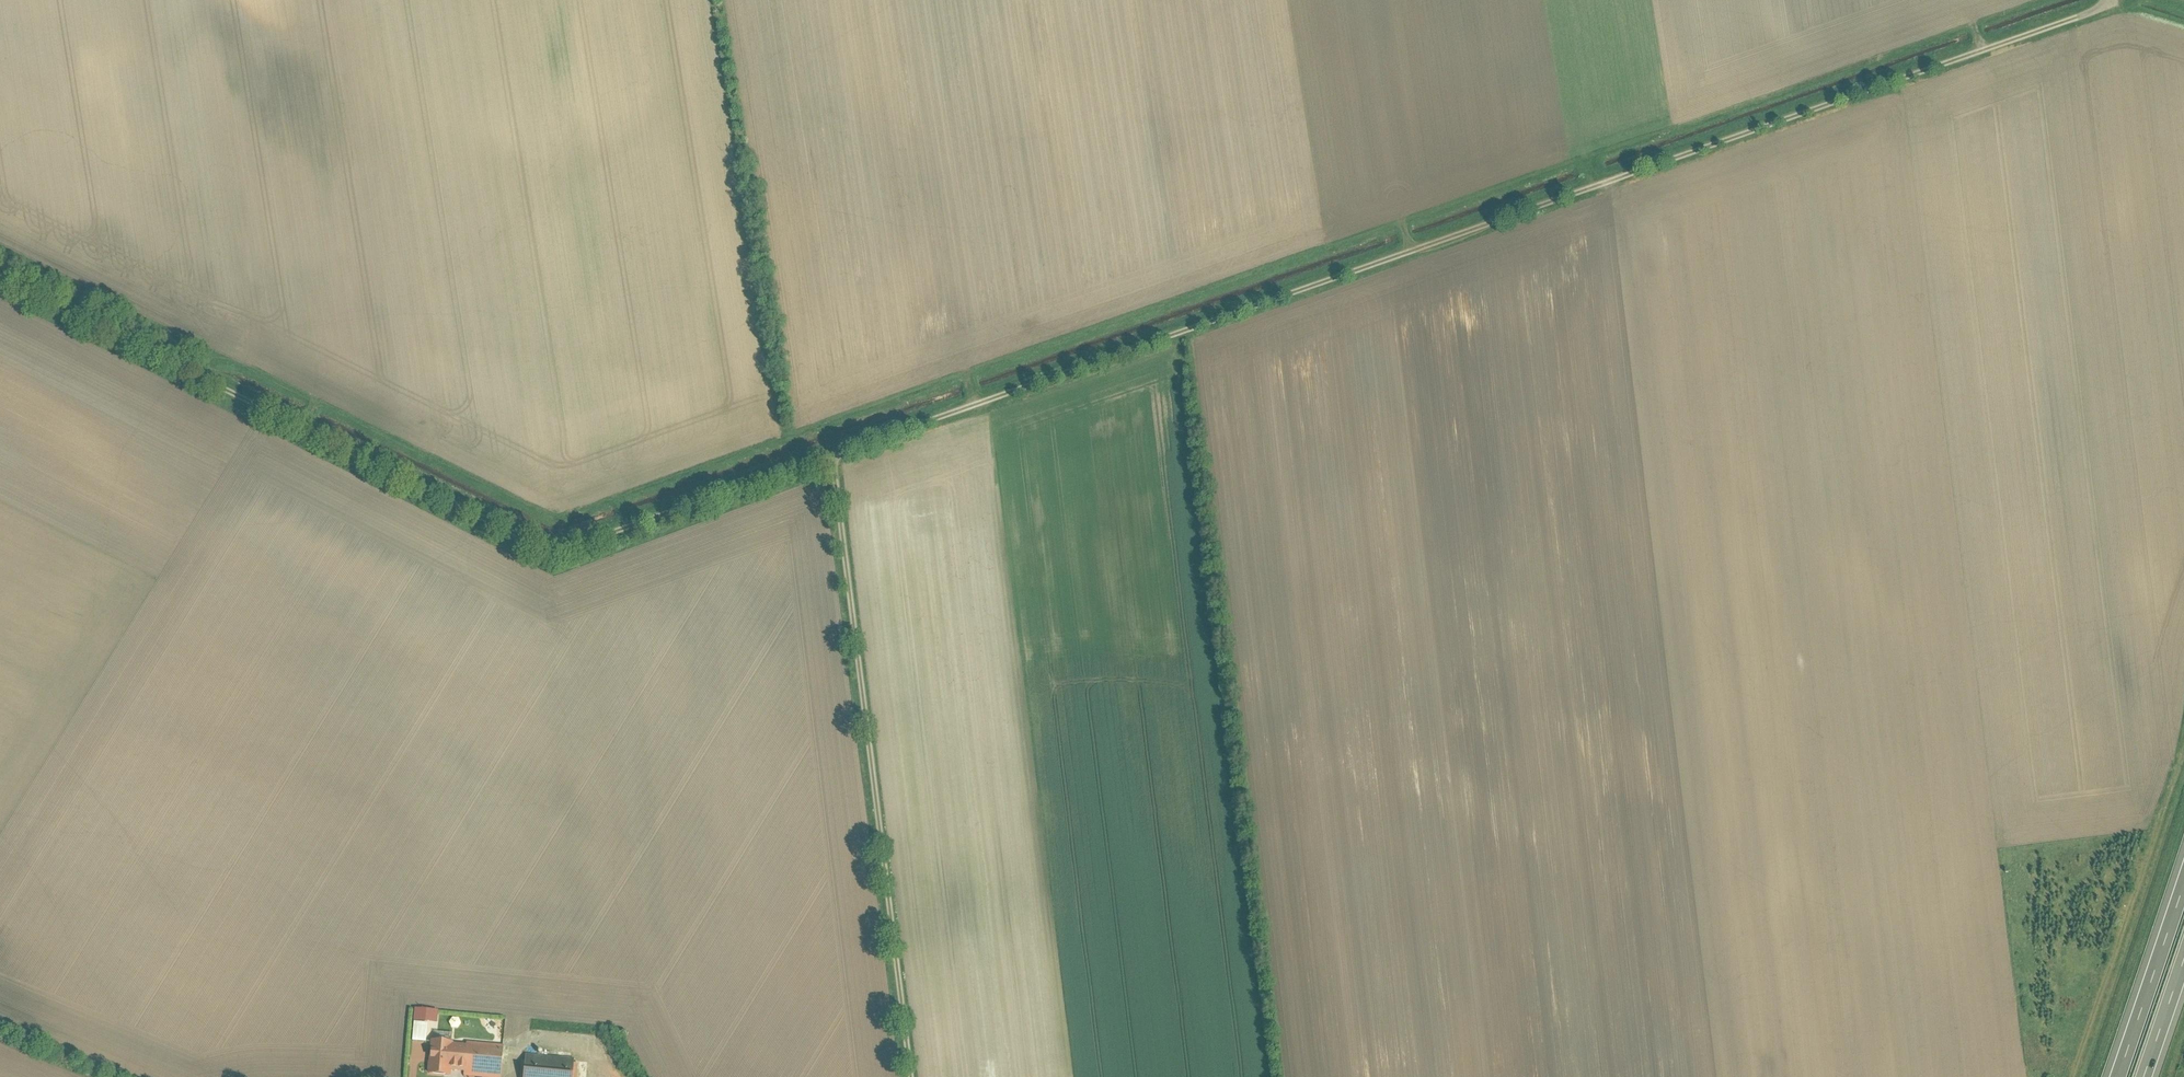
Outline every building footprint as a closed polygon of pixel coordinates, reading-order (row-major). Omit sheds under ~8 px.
[(1928,125),(1940,124),(1940,115),(1927,116),(1928,125)] [(2070,190),(2070,200),(2094,200),(2094,190),(2070,190)] [(437,1024),(438,1010),(414,1009),(411,1041),(425,1042),(427,1023),(437,1024)] [(429,1041),(426,1076),(429,1076),(450,1076),(450,1072),(463,1073),(463,1076),(500,1076),(503,1047),(466,1044),(466,1047),(453,1045),(453,1044),(429,1041)] [(525,1055),(523,1076),(572,1076),(574,1059),(525,1055)]
